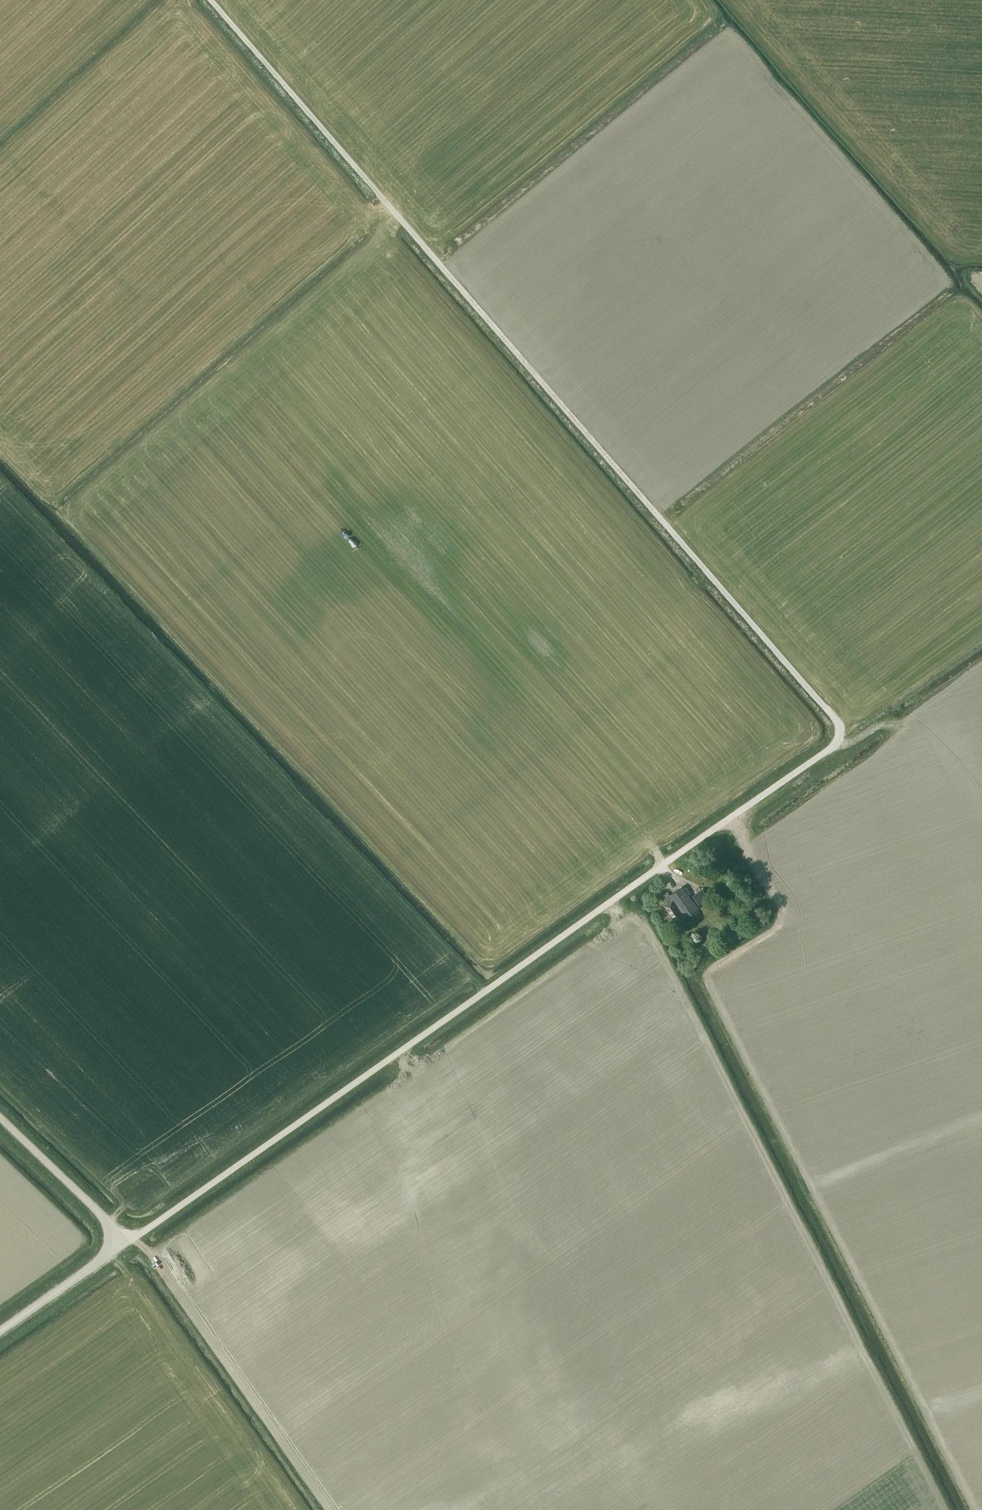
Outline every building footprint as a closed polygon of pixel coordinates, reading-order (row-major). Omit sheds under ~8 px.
[(677,922),(708,902),(700,890),(690,896),(684,886),(671,895),(669,891),(662,896),(667,902),(664,904),(677,922)] [(754,917),(764,912),(758,902),(749,908),(754,917)]
